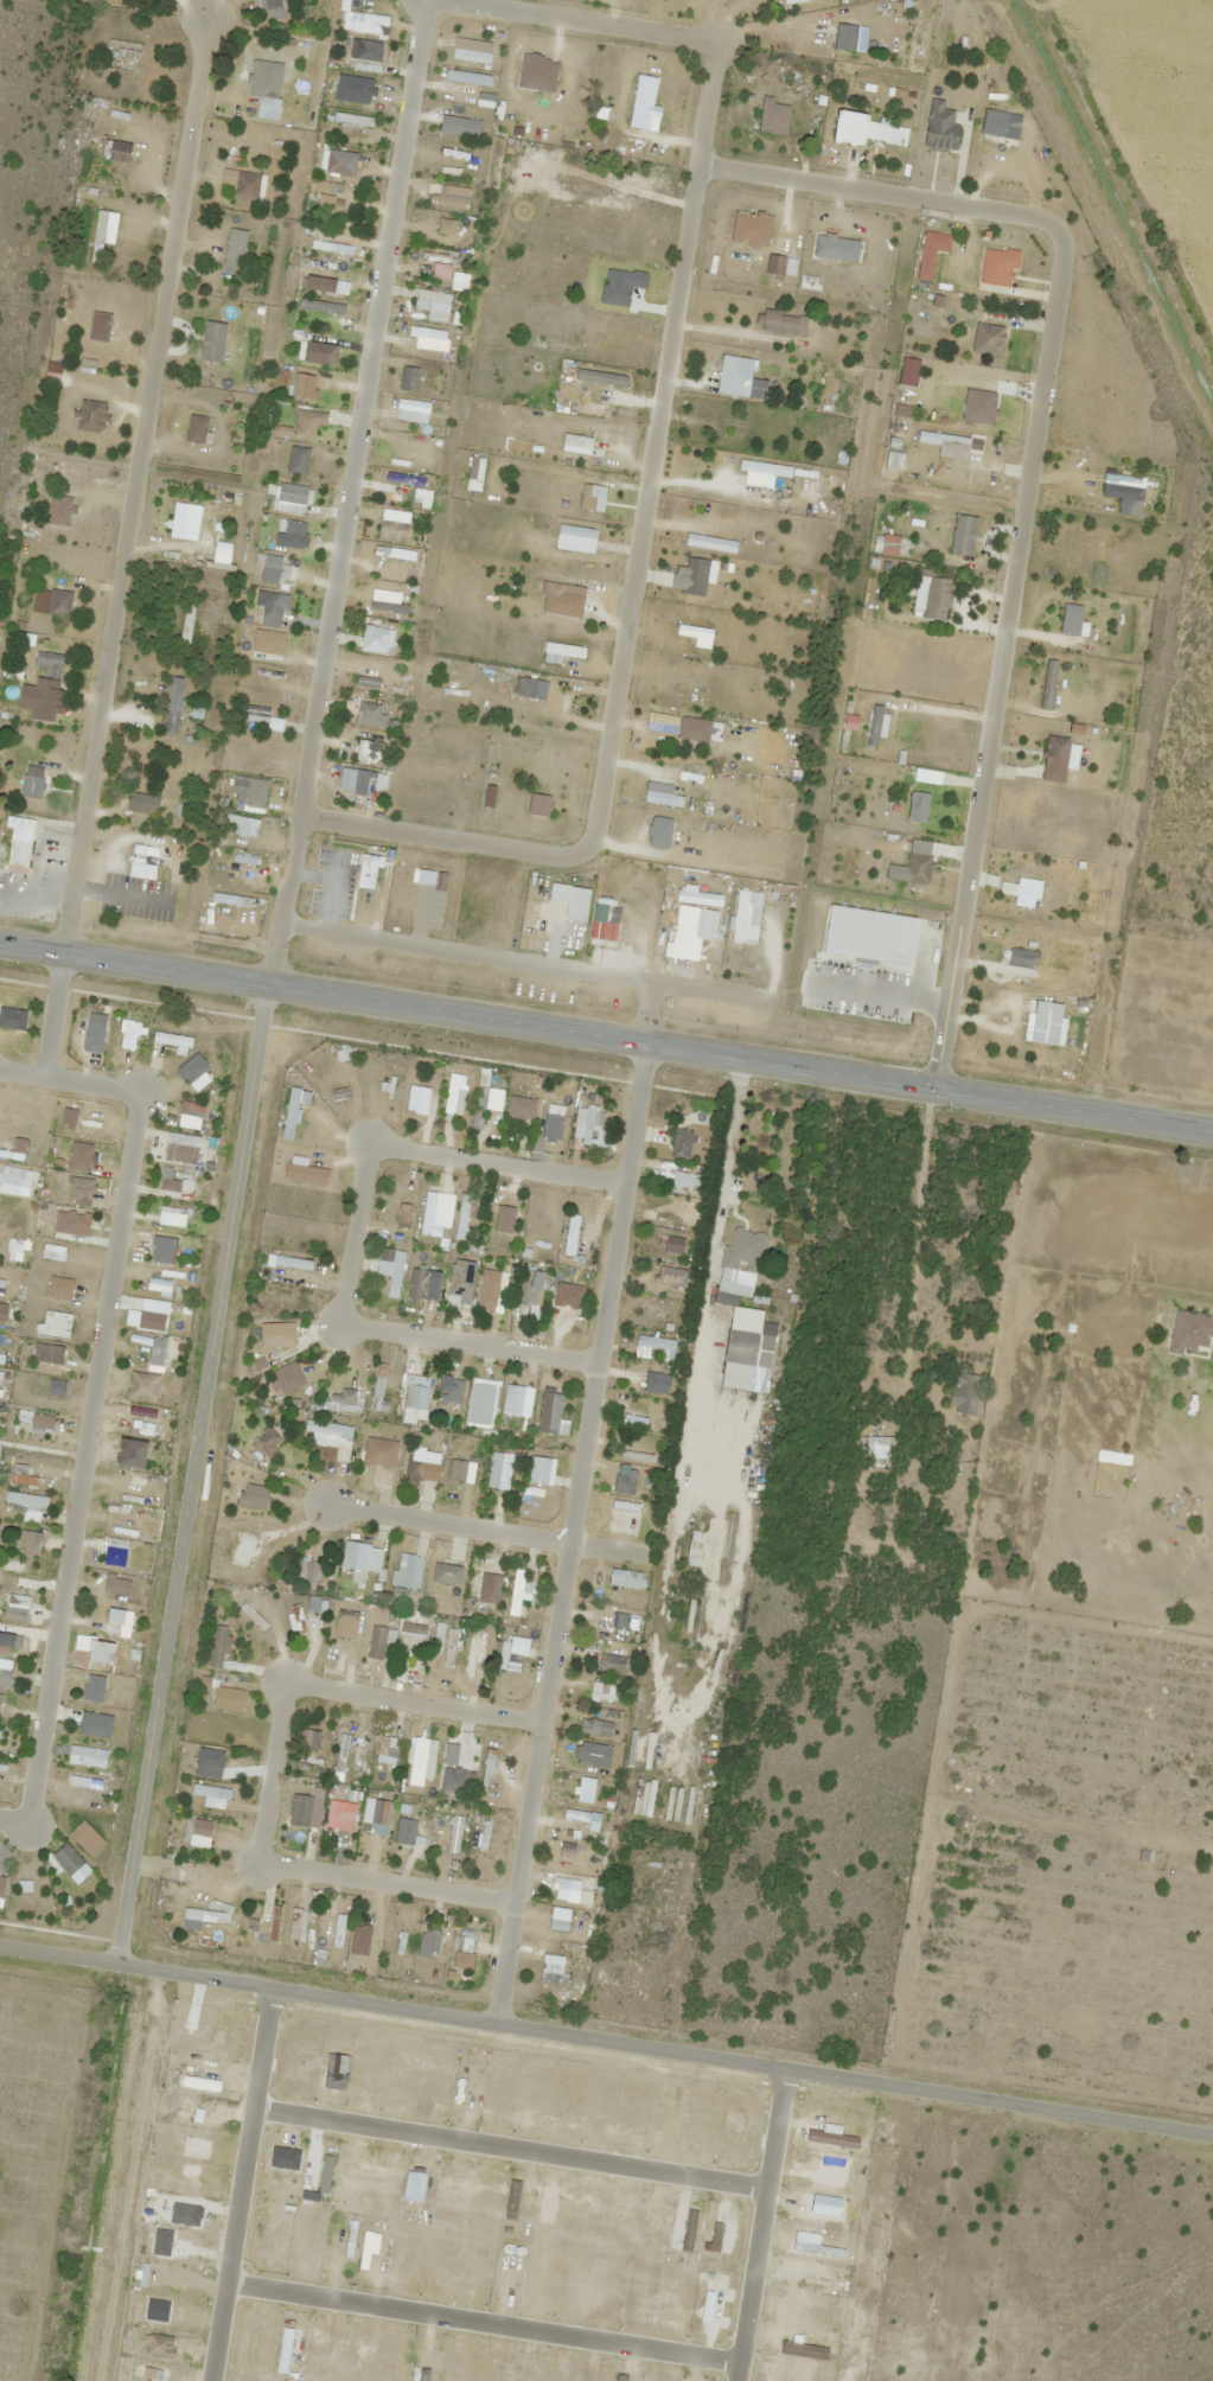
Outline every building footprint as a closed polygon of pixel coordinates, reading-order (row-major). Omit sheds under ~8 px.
[(279,0),(263,0),(265,8),(280,5),(279,0)] [(490,65),(491,30),(483,30),(482,64),(490,65)] [(384,42),(350,38),(347,59),(381,63),(384,42)] [(256,117),(277,119),(279,97),(258,95),(256,117)] [(943,100),(930,97),(922,146),(956,151),(960,125),(952,123),(954,110),(942,108),(943,100)] [(979,142),(1016,145),(1017,127),(981,123),(979,142)] [(260,174),(236,170),(232,197),(256,200),(260,174)] [(90,262),(99,263),(102,242),(113,243),(114,230),(104,229),(106,211),(96,209),(90,262)] [(309,249),(351,253),(352,244),(310,240),(309,249)] [(978,282),(1013,287),(1018,251),(983,246),(978,282)] [(419,258),(457,265),(458,257),(420,251),(419,258)] [(639,272),(588,263),(586,276),(637,285),(639,272)] [(343,272),(311,266),(310,275),(341,281),(343,272)] [(413,306),(447,315),(449,306),(415,297),(413,306)] [(804,336),(807,316),(763,309),(760,330),(804,336)] [(199,360),(221,362),(225,323),(203,320),(199,360)] [(1007,327),(975,322),(970,352),(1002,357),(1007,327)] [(407,335),(419,337),(418,346),(440,349),(443,331),(409,325),(407,335)] [(60,373),(64,349),(49,347),(45,371),(60,373)] [(751,359),(732,356),(726,392),(746,394),(751,359)] [(625,388),(627,377),(575,367),(573,377),(625,388)] [(74,427),(101,433),(108,404),(81,397),(74,427)] [(326,411),(295,411),(295,437),(314,437),(314,424),(325,424),(326,411)] [(207,417),(188,413),(184,440),(202,444),(207,417)] [(851,422),(837,419),(834,434),(848,437),(851,422)] [(605,424),(587,421),(583,446),(601,449),(605,424)] [(967,451),(969,440),(918,428),(916,439),(967,451)] [(304,474),(308,448),(290,445),(286,472),(304,474)] [(790,468),(739,457),(737,468),(787,480),(790,468)] [(830,482),(806,477),(802,500),(825,505),(830,482)] [(307,489),(280,482),(276,498),(302,505),(307,489)] [(605,487),(582,483),(577,507),(593,510),(596,498),(603,499),(605,487)] [(171,538),(189,538),(189,503),(171,503),(171,538)] [(973,556),(976,516),(953,515),(950,554),(973,556)] [(267,530),(309,537),(310,527),(269,520),(267,530)] [(595,536),(595,526),(557,526),(557,536),(595,536)] [(686,545),(733,550),(734,541),(687,536),(686,545)] [(413,558),(413,548),(373,548),(373,558),(413,558)] [(280,568),(280,555),(263,555),(263,568),(280,568)] [(707,559),(685,558),(683,594),(705,595),(707,559)] [(584,593),(586,577),(548,573),(547,581),(565,583),(564,591),(584,593)] [(946,581),(930,579),(928,591),(945,593),(946,581)] [(71,592),(35,587),(32,613),(67,617),(71,592)] [(177,641),(187,643),(195,606),(185,604),(177,641)] [(676,634),(709,637),(710,629),(677,625),(676,634)] [(584,646),(544,642),(543,653),(583,657),(584,646)] [(43,668),(42,676),(60,679),(64,656),(36,650),(33,666),(43,668)] [(378,687),(379,678),(356,676),(355,685),(378,687)] [(177,733),(178,705),(165,705),(164,733),(177,733)] [(265,729),(280,729),(281,718),(268,718),(269,706),(242,705),(241,721),(265,722),(265,729)] [(884,736),(884,705),(867,705),(867,746),(877,746),(877,736),(884,736)] [(674,736),(678,716),(648,710),(644,729),(674,736)] [(1065,767),(1067,738),(1047,736),(1044,765),(1065,767)] [(20,797),(40,798),(42,767),(23,766),(20,797)] [(355,769),(340,767),(337,789),(352,791),(355,769)] [(643,801),(680,808),(683,794),(654,789),(654,792),(645,790),(643,801)] [(927,792),(909,791),(908,821),(925,822),(927,792)] [(161,796),(130,792),(128,810),(159,814),(161,796)] [(692,823),(640,817),(639,828),(691,834),(692,823)] [(31,834),(8,833),(7,870),(30,871),(31,834)] [(930,856),(906,852),(901,881),(926,885),(930,856)] [(379,855),(360,853),(356,889),(375,891),(379,855)] [(1041,880),(1016,877),(1013,904),(1037,908),(1041,880)] [(589,888),(567,886),(564,921),(586,923),(589,888)] [(741,942),(748,891),(737,890),(730,941),(741,942)] [(1037,951),(1008,949),(1007,966),(1036,968),(1037,951)] [(1061,1005),(1034,1002),(1030,1042),(1057,1044),(1061,1005)] [(425,1114),(429,1088),(409,1085),(405,1110),(425,1114)] [(493,1129),(499,1091),(491,1090),(486,1127),(493,1129)] [(522,1094),(512,1093),(509,1122),(518,1123),(522,1094)] [(555,1137),(563,1137),(565,1101),(558,1100),(555,1137)] [(593,1106),(582,1105),(578,1143),(589,1144),(593,1106)] [(306,1110),(293,1108),(290,1134),(303,1135),(306,1110)] [(693,1124),(709,1126),(710,1112),(694,1111),(693,1124)] [(693,1132),(675,1127),(668,1156),(686,1161),(693,1132)] [(687,1201),(670,1199),(667,1223),(685,1224),(687,1201)] [(505,1205),(497,1203),(486,1240),(494,1242),(505,1205)] [(540,1238),(543,1205),(533,1204),(529,1245),(547,1248),(548,1239),(540,1238)] [(757,1276),(765,1234),(728,1228),(721,1269),(757,1276)] [(404,1251),(379,1247),(375,1275),(388,1277),(385,1297),(396,1299),(404,1251)] [(437,1274),(415,1267),(405,1295),(424,1301),(430,1282),(434,1284),(437,1274)] [(542,1274),(532,1273),(527,1319),(537,1320),(542,1274)] [(494,1305),(501,1307),(509,1278),(501,1276),(494,1305)] [(579,1281),(569,1279),(561,1323),(571,1325),(579,1281)] [(733,1303),(733,1292),(715,1292),(714,1302),(733,1303)] [(671,1309),(641,1305),(640,1314),(669,1318),(671,1309)] [(762,1310),(730,1306),(720,1387),(767,1393),(775,1324),(761,1322),(762,1310)] [(1167,1353),(1212,1360),(1212,1316),(1173,1310),(1167,1353)] [(260,1345),(289,1345),(289,1335),(260,1335),(260,1345)] [(981,1377),(955,1371),(946,1410),(973,1416),(981,1377)] [(489,1426),(493,1385),(470,1383),(466,1424),(489,1426)] [(523,1386),(504,1384),(502,1412),(520,1414),(523,1386)] [(536,1431),(557,1434),(561,1394),(541,1392),(536,1431)] [(351,1426),(305,1421),(304,1432),(337,1436),(334,1462),(348,1463),(351,1426)] [(253,1442),(266,1455),(281,1440),(268,1428),(253,1442)] [(892,1465),(892,1437),(859,1437),(858,1465),(892,1465)] [(422,1485),(427,1452),(408,1449),(403,1482),(422,1485)] [(508,1490),(511,1454),(490,1452),(486,1488),(508,1490)] [(447,1480),(463,1483),(466,1462),(450,1459),(447,1480)] [(534,1493),(539,1460),(532,1459),(527,1492),(534,1493)] [(633,1495),(633,1476),(613,1476),(613,1495),(633,1495)] [(647,1517),(648,1507),(611,1504),(609,1513),(647,1517)] [(707,1532),(690,1530),(685,1565),(703,1567),(707,1532)] [(508,1614),(517,1615),(520,1593),(530,1594),(535,1550),(526,1549),(523,1573),(513,1572),(508,1614)] [(459,1586),(462,1568),(433,1563),(430,1581),(459,1586)] [(467,1604),(476,1606),(483,1571),(474,1570),(467,1604)] [(644,1579),(609,1574),(607,1585),(643,1589),(644,1579)] [(239,1607),(262,1630),(266,1625),(244,1603),(239,1607)] [(304,1635),(300,1605),(290,1606),(294,1636),(304,1635)] [(355,1623),(356,1612),(337,1610),(336,1621),(355,1623)] [(428,1614),(401,1611),(399,1634),(426,1637),(428,1614)] [(635,1627),(634,1614),(611,1615),(612,1629),(635,1627)] [(229,1627),(214,1625),(208,1668),(223,1670),(229,1627)] [(382,1661),(385,1627),(370,1626),(367,1659),(382,1661)] [(442,1673),(452,1675),(460,1630),(450,1628),(442,1673)] [(485,1653),(487,1632),(475,1631),(474,1652),(485,1653)] [(625,1673),(628,1648),(602,1645),(600,1670),(625,1673)] [(604,1703),(626,1705),(627,1699),(605,1697),(604,1703)] [(576,1733),(611,1733),(611,1721),(576,1721),(576,1733)] [(382,1762),(388,1739),(381,1737),(375,1760),(382,1762)] [(422,1779),(431,1780),(436,1741),(426,1740),(422,1779)] [(355,1767),(358,1747),(337,1743),(333,1763),(355,1767)] [(489,1790),(494,1751),(486,1749),(480,1789),(489,1790)] [(235,1765),(237,1755),(198,1750),(197,1760),(235,1765)] [(455,1769),(458,1752),(449,1751),(446,1767),(455,1769)] [(229,1790),(193,1784),(191,1794),(228,1801),(229,1790)] [(287,1824),(315,1828),(320,1798),(292,1793),(287,1824)] [(588,1813),(563,1812),(563,1823),(587,1824),(588,1813)] [(473,1842),(495,1844),(498,1819),(475,1817),(473,1842)] [(209,1840),(212,1822),(193,1818),(190,1836),(209,1840)] [(452,1824),(437,1823),(435,1852),(450,1853),(452,1824)] [(566,1889),(557,1887),(555,1897),(565,1898),(566,1889)] [(548,1930),(566,1932),(569,1911),(550,1908),(548,1930)] [(435,1959),(440,1932),(422,1928),(417,1956),(435,1959)] [(457,1949),(475,1952),(477,1941),(459,1938),(457,1949)] [(562,1965),(540,1963),(538,1981),(560,1983),(562,1965)]
